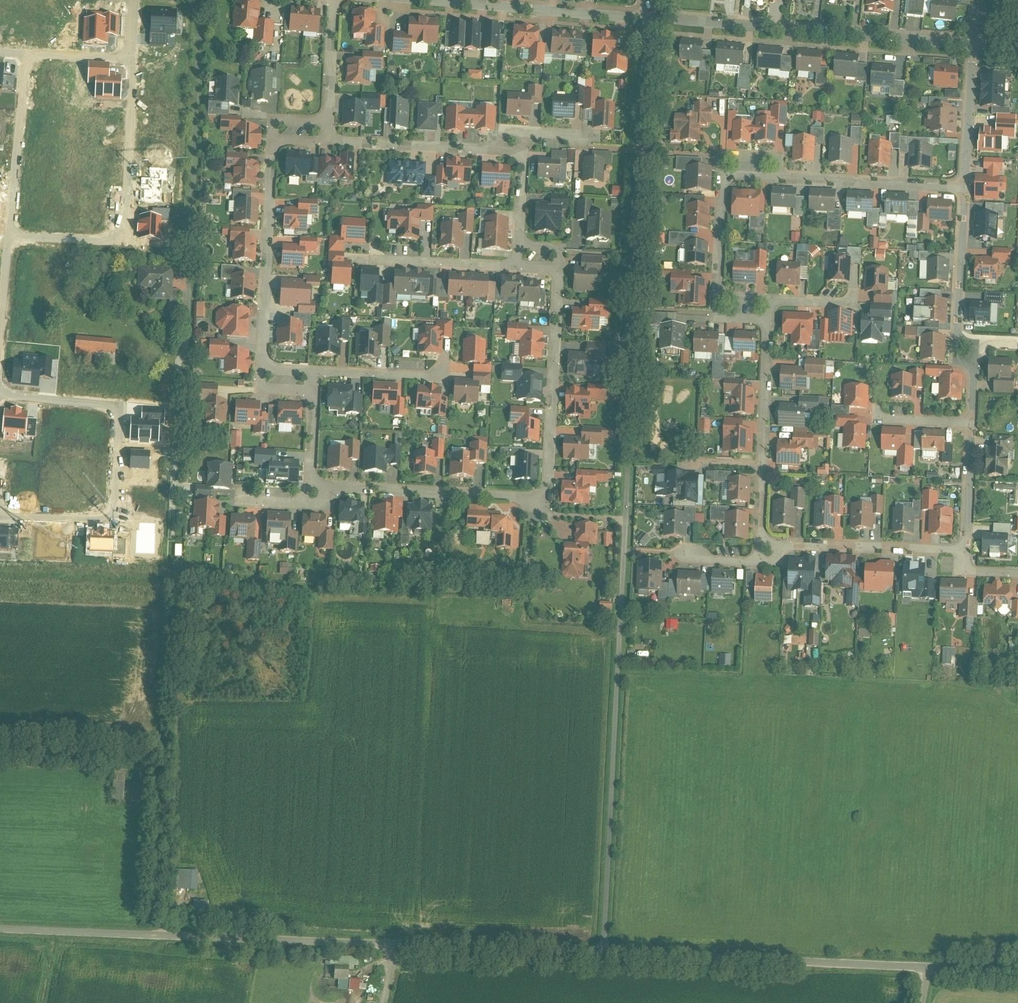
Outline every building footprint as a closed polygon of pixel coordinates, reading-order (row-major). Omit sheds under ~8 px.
[(919,0),(909,0),(907,16),(923,18),(925,1),(919,0)] [(941,2),(941,0),(938,0),(934,0),(932,19),(955,21),(957,4),(941,2)] [(258,6),(237,4),(236,14),(235,14),(234,21),(235,22),(235,29),(255,31),(256,31),(257,24),(258,6)] [(310,10),(302,10),(301,11),(292,10),(292,16),(290,31),(291,31),(317,34),(319,19),(319,13),(310,12),(310,10)] [(374,14),(355,13),(355,14),(353,15),(353,23),(354,24),(354,35),(368,36),(373,36),(373,30),(374,14)] [(325,19),(319,19),(317,34),(316,36),(323,36),(325,19)] [(437,22),(410,21),(409,36),(409,43),(410,43),(417,43),(417,45),(427,46),(427,44),(436,44),(437,22)] [(273,25),(257,24),(256,31),(255,31),(254,46),(271,47),(273,25)] [(465,26),(452,25),(451,34),(451,49),(464,50),(465,26)] [(478,26),(465,26),(464,50),(477,50),(478,35),(478,26)] [(498,27),(484,27),(484,36),(483,51),(484,51),(496,51),(497,51),(498,36),(498,27)] [(528,30),(524,30),(523,29),(515,29),(513,48),(519,48),(520,50),(525,50),(527,49),(530,49),(536,49),(536,46),(537,31),(529,30),(529,29),(529,30),(528,30)] [(383,31),(373,30),(373,36),(368,36),(367,48),(382,48),(383,31)] [(562,34),(553,33),(553,39),(552,54),(553,54),(565,55),(567,33),(563,32),(562,34)] [(571,33),(567,33),(565,55),(577,56),(579,56),(580,42),(580,35),(571,35),(571,33)] [(409,36),(395,35),(394,53),(410,54),(410,43),(409,43),(409,36)] [(608,36),(603,36),(593,36),(593,57),(608,58),(614,58),(615,55),(616,37),(608,37),(608,36)] [(553,39),(546,39),(545,47),(544,56),(553,56),(553,54),(552,54),(553,39)] [(587,42),(580,42),(579,56),(577,56),(577,58),(585,59),(587,42)] [(702,44),(683,43),(681,60),(701,62),(702,51),(702,44)] [(545,47),(536,46),(536,49),(530,49),(529,64),(544,65),(544,56),(545,47)] [(743,66),(744,48),(719,46),(717,65),(725,65),(739,67),(743,67),(743,66)] [(783,51),(760,49),(759,68),(772,69),(773,68),(781,68),(782,57),(783,51)] [(712,52),(702,51),(701,62),(703,62),(702,74),(710,74),(712,52)] [(821,55),(800,53),(798,71),(817,72),(819,73),(820,68),(821,55)] [(382,55),(364,54),(363,63),(368,64),(368,69),(381,70),(382,55)] [(627,56),(615,55),(614,58),(608,58),(607,73),(626,74),(627,56)] [(792,57),(782,57),(781,68),(780,72),(790,73),(792,57)] [(857,58),(837,57),(835,76),(855,78),(856,78),(857,69),(857,64),(857,58)] [(951,61),(934,60),(933,69),(937,70),(937,69),(950,70),(951,61)] [(363,63),(348,63),(348,70),(347,71),(347,76),(348,77),(347,84),(367,85),(368,69),(368,64),(363,63)] [(868,65),(857,64),(857,69),(856,78),(855,78),(855,82),(866,83),(868,65)] [(739,67),(725,65),(724,74),(738,75),(739,67)] [(751,67),(743,66),(743,67),(739,67),(738,75),(738,78),(742,78),(750,79),(751,67)] [(829,69),(820,68),(819,73),(817,72),(816,86),(828,87),(829,69)] [(894,70),(874,68),(872,86),(890,88),(893,88),(893,82),(894,70)] [(950,70),(937,69),(937,70),(935,86),(939,86),(941,88),(946,89),(948,87),(957,88),(958,71),(950,70)] [(272,74),(253,73),(253,82),(250,82),(249,90),(254,95),(258,96),(257,103),(267,103),(268,96),(271,96),(272,74)] [(750,79),(742,78),(741,90),(749,91),(750,79)] [(1005,79),(981,78),(980,108),(991,108),(1003,109),(1005,79)] [(237,83),(217,82),(216,101),(215,105),(227,105),(235,106),(237,83)] [(905,83),(893,82),(893,88),(890,88),(889,97),(903,99),(905,83)] [(542,89),(530,88),(529,97),(530,97),(529,104),(541,105),(542,89)] [(718,94),(710,93),(711,88),(710,88),(710,93),(710,94),(710,97),(718,98),(718,94)] [(578,89),(574,89),(573,99),(574,99),(573,106),(583,106),(584,93),(584,89),(578,89)] [(597,94),(584,93),(583,106),(583,110),(594,111),(594,106),(597,106),(597,94)] [(379,97),(361,96),(361,106),(364,106),(364,111),(379,112),(379,97)] [(529,97),(508,96),(507,116),(529,117),(529,104),(530,97),(529,97)] [(573,99),(553,98),(552,118),(555,118),(556,120),(561,120),(562,118),(573,119),(573,106),(574,99),(573,99)] [(947,100),(938,100),(938,105),(937,108),(947,108),(947,100)] [(227,105),(215,105),(216,101),(210,101),(209,117),(222,118),(227,118),(227,105)] [(408,105),(392,104),(391,111),(391,124),(390,127),(395,127),(395,130),(406,130),(408,105)] [(361,106),(345,105),(344,126),(363,127),(364,111),(364,106),(361,106)] [(707,106),(696,105),(695,115),(707,115),(707,106)] [(597,106),(594,106),(594,111),(593,129),(612,130),(613,107),(597,106)] [(436,107),(420,107),(418,131),(435,132),(436,117),(436,107)] [(787,109),(772,108),(771,122),(776,123),(776,126),(786,127),(787,109)] [(937,108),(934,108),(933,116),(927,115),(927,124),(933,124),(932,132),(954,133),(955,121),(952,121),(953,113),(950,113),(950,109),(947,108),(937,108)] [(1003,109),(991,108),(991,116),(997,116),(1009,116),(1009,109),(1003,109)] [(493,111),(478,110),(478,113),(477,129),(477,131),(492,132),(493,111)] [(463,112),(448,111),(447,132),(462,133),(462,128),(463,112)] [(470,112),(463,112),(462,128),(470,128),(470,112)] [(478,113),(470,112),(470,128),(477,129),(478,113)] [(997,116),(996,131),(1003,131),(1002,136),(1014,137),(1016,117),(1009,116),(997,116)] [(699,118),(682,117),(682,118),(677,118),(676,129),(682,129),(681,141),(698,142),(699,118)] [(227,118),(222,118),(222,130),(235,131),(235,128),(239,129),(240,119),(227,118)] [(771,122),(758,121),(758,129),(757,135),(757,137),(756,138),(756,141),(758,144),(761,144),(762,143),(775,144),(776,126),(776,123),(771,122)] [(750,125),(735,124),(734,142),(749,143),(750,135),(757,135),(758,129),(750,128),(750,125)] [(239,129),(235,128),(235,131),(234,149),(255,150),(255,145),(259,145),(260,135),(256,135),(256,129),(239,129)] [(862,129),(851,128),(850,142),(851,142),(851,146),(861,147),(862,129)] [(676,133),(672,132),(671,142),(681,143),(681,141),(682,129),(676,129),(676,133)] [(824,130),(811,129),(810,140),(813,140),(813,145),(823,146),(824,130)] [(980,130),(979,153),(1002,154),(1002,136),(1003,131),(996,131),(980,130)] [(900,135),(889,134),(889,145),(890,145),(889,150),(900,151),(900,138),(900,135)] [(909,138),(900,138),(900,151),(900,153),(907,154),(909,138)] [(810,140),(795,139),(794,162),(812,163),(813,145),(813,140),(810,140)] [(850,142),(831,141),(830,164),(850,165),(851,146),(851,142),(850,142)] [(889,145),(871,144),(870,166),(889,167),(889,150),(890,145),(889,145)] [(931,149),(912,147),(911,168),(930,169),(931,149)] [(611,153),(593,152),(592,161),(603,162),(610,163),(611,153)] [(552,153),(551,162),(545,161),(545,162),(539,161),(538,178),(554,179),(553,183),(556,186),(558,186),(559,186),(562,186),(564,184),(566,154),(552,153)] [(246,156),(228,155),(227,168),(233,168),(233,165),(245,165),(246,156)] [(309,156),(287,155),(287,164),(285,166),(285,172),(286,174),(286,176),(288,176),(288,179),(289,179),(289,178),(299,179),(299,176),(307,177),(308,177),(308,176),(309,161),(309,156)] [(341,163),(318,162),(317,176),(317,180),(351,182),(352,157),(341,156),(341,163)] [(702,159),(685,159),(685,169),(692,169),(701,169),(702,159)] [(318,161),(309,161),(308,176),(317,176),(318,162),(318,161)] [(592,161),(585,161),(584,183),(601,184),(603,162),(592,161)] [(988,178),(997,178),(997,172),(1002,172),(1002,162),(985,161),(985,170),(988,171),(988,178)] [(402,165),(390,165),(390,171),(386,174),(389,178),(389,185),(396,185),(399,188),(403,185),(423,186),(423,180),(424,166),(409,166),(406,162),(402,165)] [(469,164),(460,163),(459,162),(453,162),(452,163),(447,162),(447,170),(446,182),(447,182),(458,183),(459,185),(464,185),(466,183),(468,183),(469,164)] [(245,165),(233,165),(233,168),(233,175),(234,176),(234,186),(255,187),(255,175),(256,175),(257,175),(259,173),(259,168),(257,166),(245,165)] [(508,170),(492,169),(492,168),(483,167),(482,186),(507,188),(508,170)] [(447,170),(436,169),(435,180),(435,187),(447,188),(447,182),(446,182),(447,170)] [(701,169),(692,169),(691,191),(709,191),(710,169),(701,169)] [(976,177),(974,200),(998,201),(999,178),(997,178),(988,178),(976,177)] [(435,180),(423,180),(423,186),(422,197),(434,198),(435,187),(435,180)] [(795,192),(773,190),(772,207),(794,209),(795,209),(795,200),(795,192)] [(251,193),(233,192),(232,203),(236,203),(250,203),(251,193)] [(760,193),(734,192),(733,216),(750,216),(750,217),(756,217),(756,214),(759,214),(760,193)] [(834,193),(811,192),(811,210),(828,211),(834,211),(834,193)] [(872,196),(849,194),(848,212),(868,213),(872,214),(872,213),(872,196)] [(567,197),(552,196),(551,207),(560,208),(560,210),(566,210),(567,197)] [(908,197),(887,196),(886,215),(896,216),(898,216),(899,215),(906,215),(906,216),(907,216),(908,203),(908,197)] [(703,198),(685,197),(685,206),(689,206),(702,206),(703,198)] [(804,201),(795,200),(795,209),(794,209),(793,216),(803,217),(804,201)] [(317,202),(299,201),(298,211),(306,211),(306,216),(316,217),(317,202)] [(250,203),(236,203),(235,224),(255,225),(256,204),(250,203)] [(591,204),(579,203),(577,221),(588,222),(589,222),(590,216),(591,204)] [(918,204),(908,203),(907,216),(906,216),(906,219),(908,219),(918,219),(918,216),(918,204)] [(951,204),(929,203),(928,216),(928,221),(929,221),(950,222),(951,204)] [(545,205),(539,205),(537,206),(536,206),(535,227),(537,227),(536,233),(553,233),(553,228),(559,228),(560,210),(560,208),(551,207),(547,207),(545,205)] [(702,206),(689,206),(689,215),(688,215),(688,228),(707,229),(708,206),(702,206)] [(986,206),(985,217),(997,217),(997,219),(1003,219),(1004,207),(986,206)] [(433,208),(418,207),(417,215),(418,215),(418,222),(432,222),(433,208)] [(298,211),(291,210),(290,212),(285,212),(284,230),(295,231),(297,229),(305,230),(306,216),(306,211),(298,211)] [(495,211),(480,210),(480,221),(485,221),(485,220),(495,221),(495,211)] [(842,213),(834,213),(834,211),(828,211),(827,232),(841,233),(842,213)] [(872,214),(868,213),(867,228),(879,229),(880,213),(872,213),(872,214)] [(399,214),(399,215),(389,215),(389,226),(398,227),(398,240),(417,241),(418,222),(418,215),(417,215),(399,214)] [(759,214),(756,214),(756,217),(750,217),(749,230),(764,230),(765,215),(759,214)] [(906,215),(899,215),(898,216),(896,216),(896,223),(908,223),(908,219),(906,219),(906,216),(906,215)] [(473,218),(459,216),(459,228),(461,228),(461,234),(472,235),(473,218)] [(609,217),(590,216),(589,222),(588,222),(587,240),(597,240),(599,243),(606,243),(608,241),(609,217)] [(928,216),(918,216),(918,219),(917,233),(928,234),(929,221),(928,221),(928,216)] [(975,217),(974,240),(996,241),(997,219),(997,217),(985,217),(975,217)] [(495,221),(485,220),(485,221),(484,250),(488,251),(493,251),(505,252),(506,222),(495,221)] [(364,223),(353,223),(349,226),(342,226),(342,238),(341,243),(342,243),(363,244),(364,223)] [(459,228),(442,227),(441,248),(460,249),(461,234),(461,228),(459,228)] [(249,230),(231,229),(230,243),(235,244),(235,240),(248,241),(249,230)] [(697,235),(679,234),(679,245),(684,245),(685,241),(695,242),(695,235),(697,236),(697,235)] [(342,238),(329,238),(328,253),(341,254),(342,243),(341,243),(342,238)] [(316,240),(301,239),(300,249),(304,249),(303,253),(316,253),(316,240)] [(248,241),(235,240),(235,244),(234,261),(253,262),(255,241),(248,241)] [(707,246),(697,245),(697,244),(687,244),(687,252),(686,265),(706,266),(707,246)] [(300,249),(284,248),(283,266),(303,267),(303,253),(304,249),(300,249)] [(861,250),(847,249),(846,260),(850,260),(849,265),(860,266),(861,250)] [(1011,251),(994,250),(993,260),(998,260),(997,264),(1010,264),(1011,251)] [(687,252),(680,252),(679,253),(678,263),(680,265),(686,265),(687,252)] [(341,254),(328,253),(327,268),(333,269),(334,264),(342,264),(343,254),(341,254)] [(809,254),(797,253),(796,266),(800,266),(800,269),(808,269),(809,254)] [(937,254),(919,253),(919,263),(929,263),(929,262),(937,263),(937,254)] [(767,255),(754,254),(754,266),(757,266),(756,271),(766,272),(767,255)] [(846,260),(831,259),(829,282),(848,283),(849,265),(850,260),(846,260)] [(600,261),(582,260),(581,270),(595,271),(595,275),(600,275),(600,261)] [(993,260),(983,260),(982,261),(977,261),(976,279),(997,280),(997,264),(998,260),(993,260)] [(937,263),(929,262),(929,263),(928,282),(947,283),(947,263),(937,263)] [(342,264),(334,264),(333,269),(333,285),(348,286),(350,265),(342,264)] [(754,266),(736,265),(735,283),(756,284),(756,271),(757,266),(754,266)] [(796,266),(779,265),(778,276),(777,278),(777,280),(778,281),(778,285),(799,286),(800,269),(800,266),(796,266)] [(239,268),(222,267),(221,280),(234,281),(234,278),(238,278),(239,268)] [(581,270),(575,270),(575,275),(573,276),(573,279),(574,281),(574,290),(576,290),(577,292),(581,292),(583,290),(594,291),(595,275),(595,271),(581,270)] [(172,272),(145,271),(144,280),(145,280),(145,287),(154,287),(153,300),(170,300),(171,300),(171,291),(172,272)] [(378,272),(362,271),(361,279),(360,279),(360,284),(361,285),(361,292),(372,293),(377,293),(377,288),(378,272)] [(887,272),(868,271),(867,293),(876,293),(886,294),(886,293),(887,272)] [(691,273),(673,272),(673,279),(672,285),(686,286),(686,282),(690,283),(691,273)] [(407,276),(395,275),(395,289),(394,295),(395,295),(410,296),(412,274),(407,274),(407,276)] [(427,277),(416,276),(416,274),(412,274),(410,296),(426,297),(427,281),(427,277)] [(462,277),(449,277),(449,282),(448,296),(449,296),(466,297),(467,277),(462,276),(462,277)] [(487,279),(472,278),(473,277),(467,277),(466,297),(483,298),(486,298),(487,285),(487,279)] [(238,278),(234,278),(234,281),(233,288),(235,288),(235,300),(252,301),(253,279),(238,278)] [(520,279),(502,278),(502,286),(502,297),(504,297),(519,298),(520,283),(520,279)] [(439,282),(427,281),(426,297),(426,299),(438,300),(439,282)] [(304,283),(282,282),(281,307),(288,308),(296,309),(296,308),(299,308),(306,309),(307,304),(308,289),(319,289),(319,284),(304,283)] [(449,282),(439,282),(438,300),(449,300),(449,296),(448,296),(449,282)] [(690,283),(686,282),(686,286),(672,285),(672,294),(688,294),(687,305),(705,305),(705,283),(690,283)] [(538,284),(520,283),(519,298),(519,302),(535,303),(537,303),(538,292),(538,284)] [(495,285),(487,285),(486,298),(483,298),(483,303),(494,303),(494,302),(495,285)] [(502,286),(495,285),(494,302),(503,303),(504,297),(502,297),(502,286)] [(377,293),(372,293),(371,306),(382,306),(383,288),(377,288),(377,293)] [(395,289),(383,288),(382,306),(394,307),(395,295),(394,295),(395,289)] [(180,292),(171,291),(171,300),(170,300),(170,307),(179,308),(180,292)] [(941,292),(920,291),(920,302),(926,302),(926,301),(940,302),(941,292)] [(545,292),(538,292),(537,303),(535,303),(535,308),(544,309),(545,292)] [(886,294),(876,293),(875,305),(891,306),(892,293),(886,293),(886,294)] [(940,302),(926,301),(926,302),(925,323),(945,324),(946,302),(940,302)] [(607,303),(590,302),(589,312),(598,312),(597,318),(607,318),(607,303)] [(314,304),(307,304),(306,309),(306,315),(310,316),(314,316),(314,304)] [(991,305),(971,304),(970,323),(976,324),(976,325),(984,325),(984,324),(990,324),(991,305)] [(875,305),(873,305),(872,318),(864,317),(863,335),(863,343),(877,343),(878,336),(890,336),(890,326),(883,326),(884,319),(890,320),(891,306),(875,305)] [(247,312),(226,311),(226,313),(222,313),(219,316),(218,321),(222,325),(226,326),(225,337),(246,338),(247,312)] [(589,312),(573,311),(572,329),(580,329),(581,331),(587,331),(588,330),(588,328),(597,328),(597,318),(598,312),(589,312)] [(667,315),(652,314),(651,327),(663,328),(663,327),(667,327),(667,315)] [(299,315),(294,315),(293,325),(301,325),(300,329),(310,329),(310,316),(306,315),(299,315)] [(852,316),(830,315),(830,323),(829,336),(830,336),(850,337),(852,316)] [(813,317),(785,316),(784,335),(794,335),(795,336),(798,337),(798,346),(808,347),(811,347),(812,332),(813,317)] [(451,323),(437,322),(437,332),(441,332),(440,339),(450,339),(451,323)] [(830,323),(821,323),(821,332),(820,343),(829,343),(830,336),(829,336),(830,323)] [(293,325),(280,324),(278,346),(297,347),(297,338),(300,338),(300,329),(301,325),(293,325)] [(350,325),(334,324),(333,335),(339,335),(339,343),(349,343),(350,325)] [(526,327),(508,326),(507,341),(521,342),(522,335),(526,336),(526,327)] [(667,327),(663,327),(663,328),(662,350),(680,351),(683,351),(684,328),(667,327)] [(936,330),(906,328),(906,336),(917,336),(917,338),(924,339),(924,338),(935,339),(936,330)] [(389,331),(375,330),(374,338),(378,338),(378,348),(389,349),(389,331)] [(437,332),(420,331),(419,355),(439,355),(440,339),(441,332),(437,332)] [(821,332),(812,332),(811,347),(808,347),(808,352),(820,352),(820,343),(821,332)] [(333,335),(319,334),(318,356),(338,357),(339,343),(339,335),(333,335)] [(755,336),(745,336),(745,335),(739,334),(739,335),(736,335),(736,339),(735,353),(736,353),(755,353),(755,336)] [(526,336),(522,335),(521,342),(520,358),(539,360),(540,350),(542,350),(542,344),(540,343),(541,337),(526,336)] [(718,336),(695,335),(695,353),(715,354),(718,354),(718,346),(718,336)] [(374,338),(358,337),(357,358),(377,359),(378,348),(378,338),(374,338)] [(935,339),(924,338),(924,339),(922,361),(943,362),(944,339),(935,339)] [(116,342),(77,339),(76,354),(115,358),(116,342)] [(736,339),(725,339),(724,357),(735,357),(736,353),(735,353),(736,339)] [(228,343),(210,343),(210,359),(227,359),(227,353),(228,353),(228,343)] [(484,344),(466,343),(464,344),(463,350),(465,351),(464,365),(474,365),(483,366),(483,363),(484,344)] [(605,347),(587,346),(587,356),(593,356),(593,360),(605,360),(605,347)] [(725,346),(718,346),(718,354),(715,354),(715,363),(724,363),(725,346)] [(228,353),(227,353),(227,359),(226,374),(246,375),(247,354),(228,353)] [(584,356),(578,355),(570,355),(570,376),(592,377),(593,360),(593,356),(587,356),(585,356),(584,356)] [(825,362),(810,362),(810,371),(807,371),(807,376),(824,377),(825,362)] [(1011,363),(990,362),(990,381),(996,382),(1010,382),(1010,381),(1011,363)] [(491,364),(483,363),(483,366),(474,365),(473,374),(490,375),(491,364)] [(521,368),(503,367),(502,382),(519,382),(519,378),(520,378),(521,368)] [(952,369),(934,368),(934,379),(941,379),(941,378),(951,379),(952,369)] [(807,371),(783,369),(782,390),(803,391),(803,381),(807,381),(807,376),(807,371)] [(925,373),(910,373),(910,379),(914,379),(914,389),(924,389),(925,373)] [(490,375),(473,374),(473,383),(477,384),(477,387),(490,388),(490,375)] [(520,378),(519,378),(519,382),(518,401),(524,401),(526,403),(531,403),(533,401),(539,402),(540,379),(520,378)] [(910,379),(896,378),(896,386),(894,388),(894,399),(912,399),(912,394),(914,393),(914,389),(914,379),(910,379)] [(951,379),(941,378),(941,379),(940,400),(960,401),(961,379),(951,379)] [(743,382),(725,381),(725,391),(732,391),(742,391),(743,382)] [(1010,382),(996,382),(995,394),(1013,394),(1014,381),(1010,381),(1010,382)] [(473,383),(455,382),(454,402),(461,402),(461,406),(469,406),(469,402),(476,403),(477,387),(477,384),(473,383)] [(217,387),(192,386),(191,402),(207,403),(207,402),(216,403),(217,387)] [(396,387),(374,386),(373,405),(380,405),(380,407),(388,408),(388,406),(395,406),(395,401),(396,387)] [(610,387),(597,387),(596,393),(596,401),(609,401),(610,387)] [(351,389),(329,388),(329,395),(326,397),(326,400),(328,402),(328,408),(346,409),(350,409),(351,397),(351,389)] [(867,389),(848,388),(848,399),(847,399),(846,408),(850,409),(866,409),(867,389)] [(436,390),(427,389),(427,390),(419,389),(419,391),(416,393),(416,400),(418,402),(417,409),(433,411),(438,411),(439,400),(440,391),(436,391),(436,390)] [(596,393),(569,391),(568,404),(569,404),(568,416),(580,417),(581,411),(589,412),(589,400),(596,401),(596,393)] [(742,391),(732,391),(731,415),(752,415),(752,405),(752,400),(753,400),(753,391),(742,391)] [(362,398),(351,397),(350,409),(346,409),(346,415),(361,415),(362,398)] [(818,399),(800,398),(800,408),(805,408),(805,412),(818,413),(818,399)] [(447,401),(439,400),(438,411),(433,411),(432,417),(439,418),(445,419),(446,419),(447,401)] [(404,402),(395,401),(395,406),(394,417),(403,418),(404,402)] [(216,403),(207,402),(207,403),(206,423),(224,424),(225,403),(216,403)] [(259,405),(237,404),(236,425),(255,426),(258,426),(258,417),(259,405)] [(300,407),(279,406),(279,409),(278,425),(279,425),(299,426),(300,407)] [(800,408),(781,407),(780,427),(804,428),(805,412),(805,408),(800,408)] [(846,408),(832,407),(832,417),(838,417),(850,417),(850,409),(846,408)] [(279,409),(268,408),(268,417),(267,426),(279,427),(279,425),(278,425),(279,409)] [(538,424),(527,423),(528,415),(511,414),(510,424),(518,424),(517,442),(537,443),(538,424)] [(268,417),(258,417),(258,426),(255,426),(255,434),(267,435),(267,426),(268,417)] [(850,417),(838,417),(838,428),(846,428),(846,427),(856,428),(856,418),(850,417)] [(445,419),(439,418),(438,436),(445,436),(446,429),(445,419)] [(743,421),(725,420),(724,453),(750,454),(751,434),(743,434),(743,421)] [(710,422),(700,422),(700,433),(709,434),(710,422)] [(856,428),(846,427),(846,428),(845,440),(847,442),(847,449),(864,449),(865,428),(856,428)] [(602,430),(584,429),(583,441),(589,441),(589,445),(601,446),(601,437),(602,430)] [(613,430),(602,430),(601,437),(612,438),(613,430)] [(905,432),(884,431),(884,437),(882,438),(881,442),(883,445),(883,450),(884,450),(883,455),(885,457),(898,458),(899,451),(904,451),(904,450),(905,432)] [(944,434),(924,433),(923,451),(943,452),(944,447),(944,446),(944,434)] [(813,435),(795,434),(794,444),(801,445),(812,446),(813,435)] [(241,438),(231,437),(231,449),(240,449),(241,438)] [(1012,439),(994,439),(994,451),(1006,452),(1011,452),(1012,439)] [(583,441),(566,440),(565,459),(572,459),(571,462),(579,462),(580,460),(588,460),(589,445),(589,441),(583,441)] [(444,443),(432,442),(432,456),(434,456),(434,460),(443,461),(444,443)] [(360,445),(346,444),(346,452),(349,452),(349,461),(359,462),(360,445)] [(794,444),(779,444),(778,464),(799,465),(801,445),(794,444)] [(487,447),(472,446),(471,457),(475,457),(474,464),(486,465),(487,447)] [(953,447),(944,446),(943,452),(942,464),(952,464),(953,447)] [(401,449),(391,449),(390,464),(390,466),(401,467),(401,449)] [(525,450),(507,449),(506,458),(516,459),(516,458),(524,459),(525,450)] [(914,451),(904,450),(904,451),(899,451),(898,458),(898,468),(913,469),(914,451)] [(256,451),(248,451),(247,459),(255,460),(256,451)] [(287,463),(285,462),(275,461),(273,460),(274,452),(256,451),(255,460),(255,466),(270,467),(269,482),(297,483),(298,464),(287,463)] [(346,452),(330,451),(329,471),(348,472),(349,461),(349,452),(346,452)] [(994,451),(988,451),(988,460),(986,461),(986,466),(987,468),(987,477),(1005,477),(1005,470),(1007,470),(1007,460),(1006,460),(1006,452),(994,451)] [(385,453),(365,452),(364,473),(384,474),(385,464),(390,464),(391,454),(385,454),(385,453)] [(432,456),(416,455),(415,475),(433,476),(434,460),(434,456),(432,456)] [(471,457),(452,456),(451,477),(471,478),(471,474),(474,472),(474,464),(475,457),(471,457)] [(524,459),(516,458),(516,459),(515,480),(535,481),(536,460),(524,459)] [(230,467),(209,466),(207,488),(207,489),(212,489),(229,490),(230,467)] [(578,485),(564,484),(563,503),(572,503),(574,505),(580,506),(583,504),(589,504),(589,502),(591,500),(591,498),(589,496),(589,495),(586,494),(587,483),(596,484),(596,473),(578,472),(578,485)] [(731,473),(715,473),(714,483),(730,484),(730,481),(731,481),(731,473)] [(686,476),(665,475),(665,486),(667,486),(666,497),(673,497),(685,498),(685,493),(686,476)] [(731,481),(730,481),(730,484),(729,502),(748,503),(749,482),(731,481)] [(207,488),(196,488),(196,498),(212,499),(212,489),(207,489),(207,488)] [(806,492),(792,492),(791,505),(795,505),(795,510),(805,510),(806,492)] [(696,493),(685,493),(685,498),(673,497),(672,508),(685,509),(696,509),(696,493)] [(937,495),(923,494),(922,503),(922,512),(932,512),(932,511),(937,511),(937,495)] [(883,500),(872,499),(872,508),(872,515),(883,516),(883,500)] [(844,501),(829,500),(829,507),(836,507),(836,517),(843,517),(844,501)] [(922,503),(913,502),(912,513),(913,513),(913,521),(921,521),(922,512),(922,503)] [(355,505),(353,503),(349,503),(347,505),(343,505),(341,507),(340,523),(349,523),(349,525),(350,525),(358,526),(362,526),(362,520),(362,508),(361,506),(355,505)] [(403,504),(383,503),(383,510),(396,510),(396,518),(402,518),(402,516),(403,504)] [(217,505),(196,504),(195,522),(195,523),(197,523),(199,525),(198,530),(202,530),(212,531),(216,531),(216,519),(216,516),(217,516),(218,508),(217,508),(217,505)] [(425,505),(415,504),(414,508),(409,508),(408,516),(408,526),(408,527),(430,528),(431,509),(425,509),(425,505)] [(791,505),(776,504),(775,527),(794,528),(795,510),(795,505),(791,505)] [(829,507),(817,507),(816,529),(835,530),(836,517),(836,507),(829,507)] [(872,508),(854,507),(853,529),(854,529),(856,531),(860,531),(862,529),(871,530),(872,523),(872,517),(872,515),(872,508)] [(729,508),(711,508),(710,523),(728,523),(728,516),(729,508)] [(383,510),(375,509),(373,532),(385,533),(386,535),(391,535),(393,533),(394,533),(394,526),(395,526),(396,518),(396,510),(383,510)] [(696,509),(685,509),(684,516),(685,516),(685,524),(695,525),(696,509)] [(937,511),(932,511),(932,512),(931,535),(950,536),(950,526),(952,524),(953,517),(951,515),(951,512),(937,511)] [(912,513),(895,512),(894,533),(912,534),(913,521),(913,513),(912,513)] [(469,514),(468,514),(468,527),(482,528),(491,528),(491,534),(497,535),(497,542),(496,548),(509,549),(510,548),(510,532),(511,525),(506,525),(505,523),(505,522),(498,522),(498,516),(487,515),(469,514)] [(684,516),(667,515),(666,537),(684,537),(685,524),(685,516),(684,516)] [(290,517),(268,516),(267,537),(280,538),(288,538),(289,535),(290,517)] [(728,516),(728,523),(727,539),(746,540),(747,516),(728,516)] [(254,519),(232,518),(231,539),(253,540),(254,519)] [(324,519),(304,518),(304,521),(302,522),(301,527),(303,529),(303,537),(320,538),(323,538),(323,533),(324,519)] [(226,520),(216,519),(216,531),(212,531),(212,537),(225,538),(226,520)] [(368,520),(362,520),(362,526),(358,526),(357,535),(367,536),(368,520)] [(195,522),(191,522),(190,537),(202,538),(202,530),(198,530),(199,525),(197,523),(195,523),(195,522)] [(349,523),(340,523),(339,531),(349,531),(350,525),(349,525),(349,523)] [(597,527),(580,526),(579,542),(596,543),(597,527)] [(491,528),(482,528),(482,536),(487,536),(487,541),(497,542),(497,535),(491,534),(491,528)] [(333,533),(323,533),(323,538),(320,538),(319,551),(332,551),(333,533)] [(288,538),(280,538),(280,552),(296,553),(297,535),(289,535),(288,538)] [(1008,536),(983,535),(982,553),(990,554),(990,556),(999,557),(999,554),(1008,555),(1008,536)] [(260,543),(248,543),(247,561),(260,561),(260,543)] [(579,544),(577,546),(573,546),(572,547),(570,547),(569,546),(565,546),(564,547),(564,550),(565,552),(565,556),(563,557),(563,561),(564,563),(564,564),(565,565),(564,577),(572,577),(575,577),(588,578),(588,563),(590,562),(590,560),(589,558),(589,554),(590,553),(590,551),(589,550),(589,545),(579,544)] [(854,560),(828,559),(828,580),(834,580),(834,588),(849,589),(850,589),(850,580),(850,578),(854,575),(854,560)] [(802,561),(791,560),(790,582),(813,583),(814,563),(802,563),(802,561)] [(661,565),(639,564),(638,589),(646,590),(646,592),(658,592),(660,592),(660,584),(659,584),(659,574),(660,574),(661,565)] [(893,564),(885,564),(885,568),(884,582),(892,582),(893,564)] [(925,567),(905,566),(904,594),(912,594),(912,599),(923,600),(924,582),(925,567)] [(885,568),(867,568),(866,583),(872,583),(871,592),(883,592),(883,582),(884,582),(885,568)] [(733,574),(714,573),(714,577),(713,592),(725,593),(725,595),(732,595),(733,574)] [(773,575),(757,574),(756,594),(772,595),(773,575)] [(701,576),(679,575),(679,582),(679,594),(701,595),(701,576)] [(860,581),(850,580),(850,589),(849,589),(848,605),(859,606),(860,581)] [(679,582),(669,581),(669,585),(668,599),(679,600),(679,594),(679,582)] [(936,582),(924,582),(923,600),(936,600),(936,582)] [(966,584),(942,583),(942,604),(961,604),(965,605),(965,600),(966,584)] [(669,585),(660,584),(660,592),(658,592),(657,601),(668,601),(668,599),(669,585)] [(996,585),(994,587),(994,588),(986,587),(985,606),(992,606),(992,610),(995,612),(998,613),(1001,610),(1001,607),(1008,607),(1009,600),(1010,600),(1012,598),(1012,596),(1010,593),(1009,593),(1009,588),(1001,588),(1001,587),(999,585),(996,585)] [(822,587),(810,587),(809,592),(805,591),(804,607),(821,608),(822,587)] [(965,605),(961,604),(960,618),(976,619),(977,601),(965,600),(965,605)] [(1008,607),(1001,607),(1001,610),(998,613),(1002,616),(1006,616),(1010,613),(1008,610),(1008,607)] [(198,881),(177,880),(176,893),(197,894),(198,881)] [(209,912),(195,912),(194,925),(209,925),(209,912)] [(349,964),(335,963),(334,979),(348,979),(349,964)]
